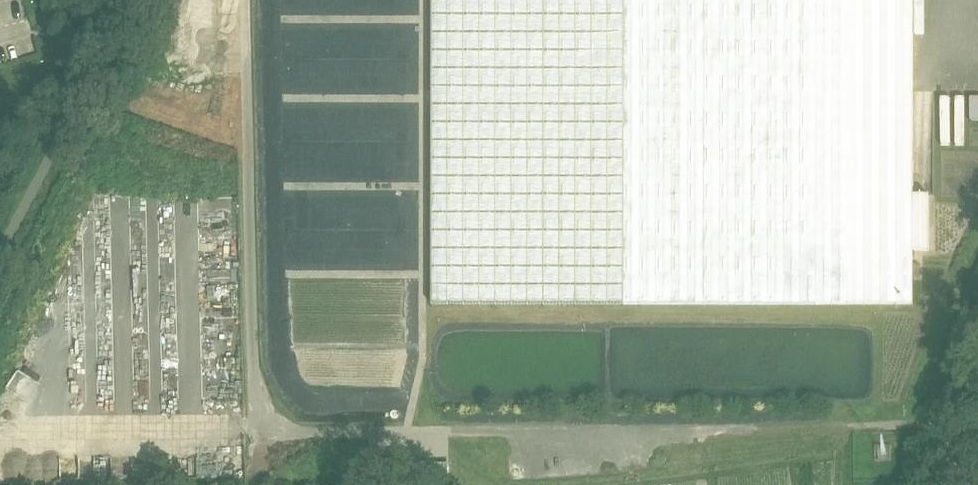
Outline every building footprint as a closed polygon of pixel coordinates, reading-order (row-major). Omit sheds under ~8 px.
[(434,93),(434,108),(435,305),(912,306),(912,253),(927,253),(927,231),(927,194),(912,194),(912,0),(434,0),(434,93)]
